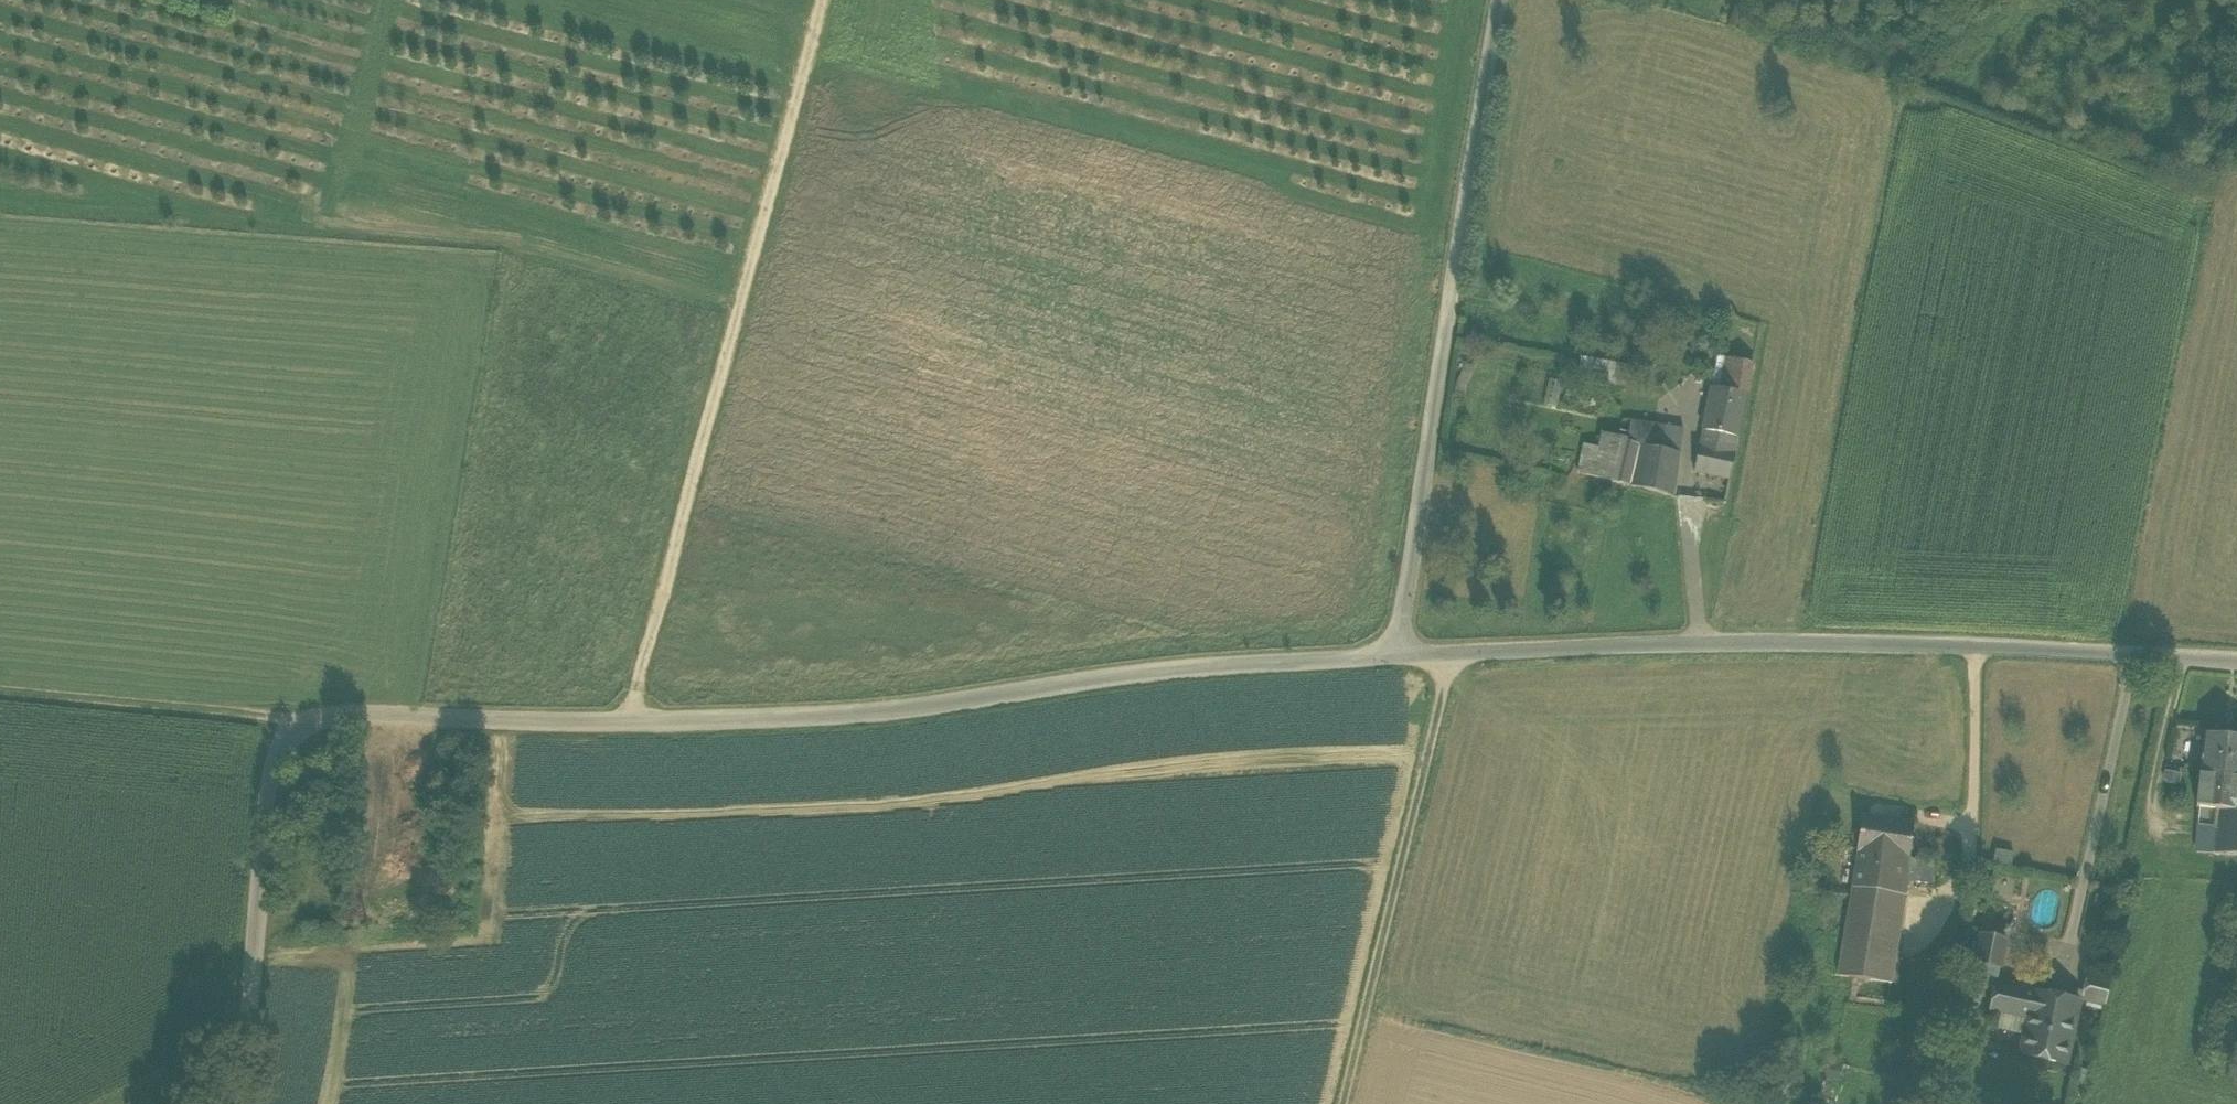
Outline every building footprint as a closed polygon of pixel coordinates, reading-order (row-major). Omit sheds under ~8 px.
[(1732,359),(1725,390),(1746,394),(1752,363),(1732,359)] [(1581,379),(1621,386),(1624,368),(1584,362),(1581,379)] [(1702,430),(1703,430),(1738,437),(1746,394),(1725,390),(1711,387),(1702,430)] [(1631,421),(1628,439),(1627,445),(1635,447),(1680,454),(1683,429),(1631,421)] [(1629,486),(1635,447),(1627,445),(1628,439),(1587,430),(1577,473),(1629,486)] [(1703,430),(1700,445),(1735,453),(1738,437),(1703,430)] [(1730,478),(1735,453),(1700,445),(1694,471),(1730,478)] [(1629,486),(1674,498),(1680,454),(1635,447),(1629,486)] [(2199,774),(2236,779),(2236,737),(2204,734),(2199,774)] [(2199,774),(2196,807),(2200,808),(2200,807),(2214,809),(2236,811),(2236,779),(2199,774)] [(2214,809),(2214,813),(2200,811),(2196,852),(2236,856),(2236,811),(2214,809)] [(1856,851),(1858,851),(1908,858),(1909,858),(1914,822),(1862,815),(1856,851)] [(1906,881),(1908,858),(1858,851),(1852,885),(1905,894),(1906,881)] [(1906,881),(1932,883),(1935,861),(1909,858),(1908,858),(1906,881)] [(1841,951),(1895,959),(1905,894),(1852,885),(1841,951)] [(1979,934),(1974,961),(2000,967),(2006,940),(1979,934)] [(1837,975),(1891,983),(1895,959),(1841,951),(1837,975)] [(1996,986),(2000,967),(1974,961),(1969,979),(1996,986)] [(2079,1001),(2108,1008),(2115,980),(2087,973),(2079,1001)] [(2020,1053),(2066,1064),(2079,1001),(2033,992),(2032,993),(1996,986),(1991,1007),(2028,1016),(2020,1053)]
